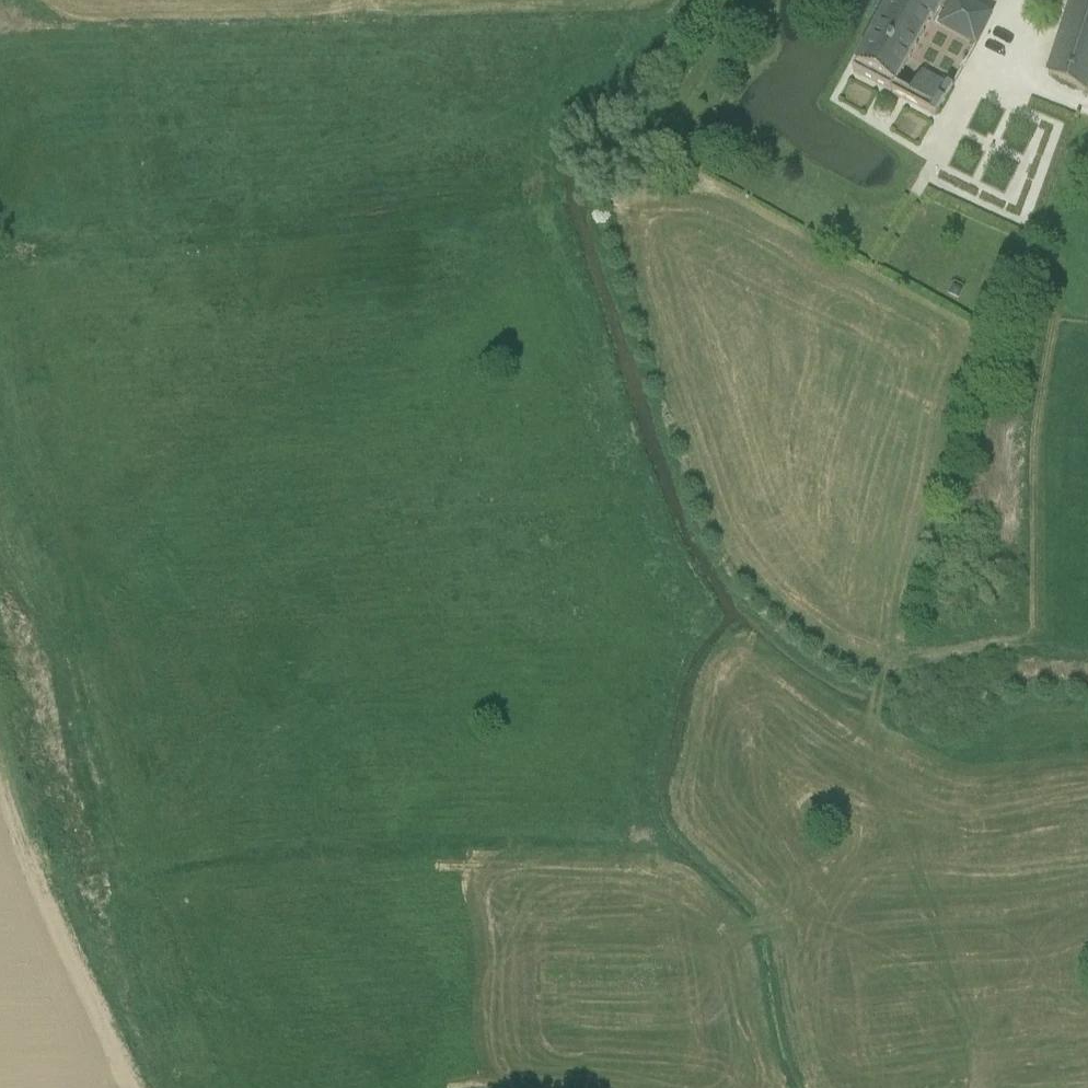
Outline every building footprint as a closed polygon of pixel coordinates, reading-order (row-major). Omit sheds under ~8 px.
[(891,94),(930,23),(934,25),(947,0),(892,0),(853,74),(891,94)] [(1048,78),(1087,97),(1087,95),(1087,0),(1073,0),(1048,78)] [(906,102),(936,118),(952,88),(947,85),(946,87),(921,74),(906,102)]
